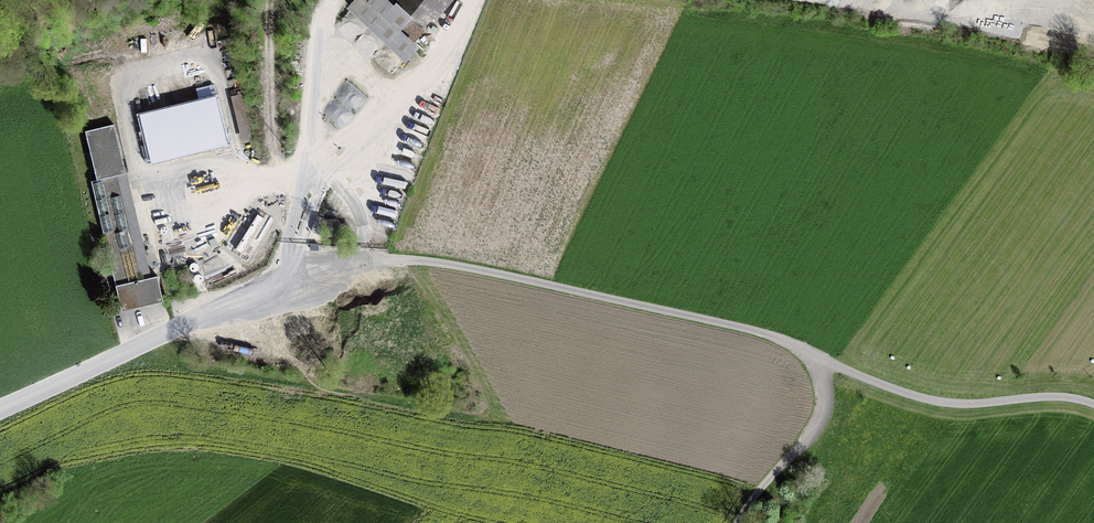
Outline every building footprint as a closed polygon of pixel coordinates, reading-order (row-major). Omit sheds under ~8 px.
[(346,16),(407,68),(419,53),(413,48),(425,34),(423,32),(432,22),(435,24),(455,0),(359,0),(346,16)] [(140,118),(150,160),(226,142),(216,100),(140,118)] [(117,176),(125,174),(113,125),(84,132),(96,181),(90,182),(121,312),(162,302),(156,277),(142,280),(117,176)]
